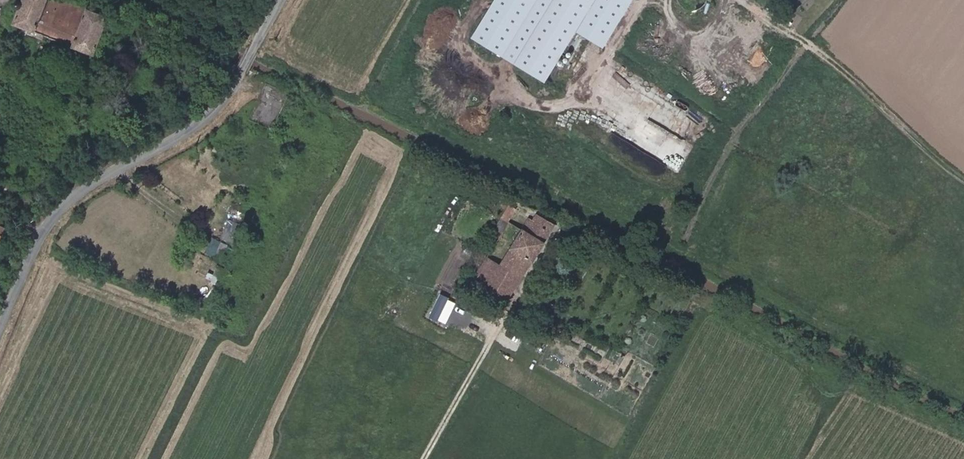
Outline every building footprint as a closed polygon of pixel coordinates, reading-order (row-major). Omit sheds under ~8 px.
[(17,23),(102,56),(114,26),(124,30),(127,21),(74,0),(19,0),(17,9),(22,11),(17,23)] [(475,38),(518,65),(559,2),(561,0),(499,0),(475,38)] [(586,21),(599,0),(561,0),(559,2),(586,21)] [(571,44),(597,60),(610,38),(634,0),(599,0),(586,21),(571,44)] [(586,21),(559,2),(518,65),(547,82),(571,44),(586,21)] [(717,47),(753,64),(759,50),(723,33),(717,47)] [(470,68),(468,76),(477,78),(479,71),(470,68)] [(269,85),(251,118),(269,127),(287,95),(269,85)] [(675,168),(689,142),(626,108),(612,134),(675,168)] [(512,297),(559,224),(536,210),(525,227),(511,218),(476,276),(512,297)] [(10,223),(0,218),(0,249),(10,223)] [(220,239),(234,245),(242,225),(228,220),(220,239)] [(214,239),(207,254),(221,261),(229,246),(214,239)] [(546,310),(540,320),(558,328),(564,319),(546,310)]
